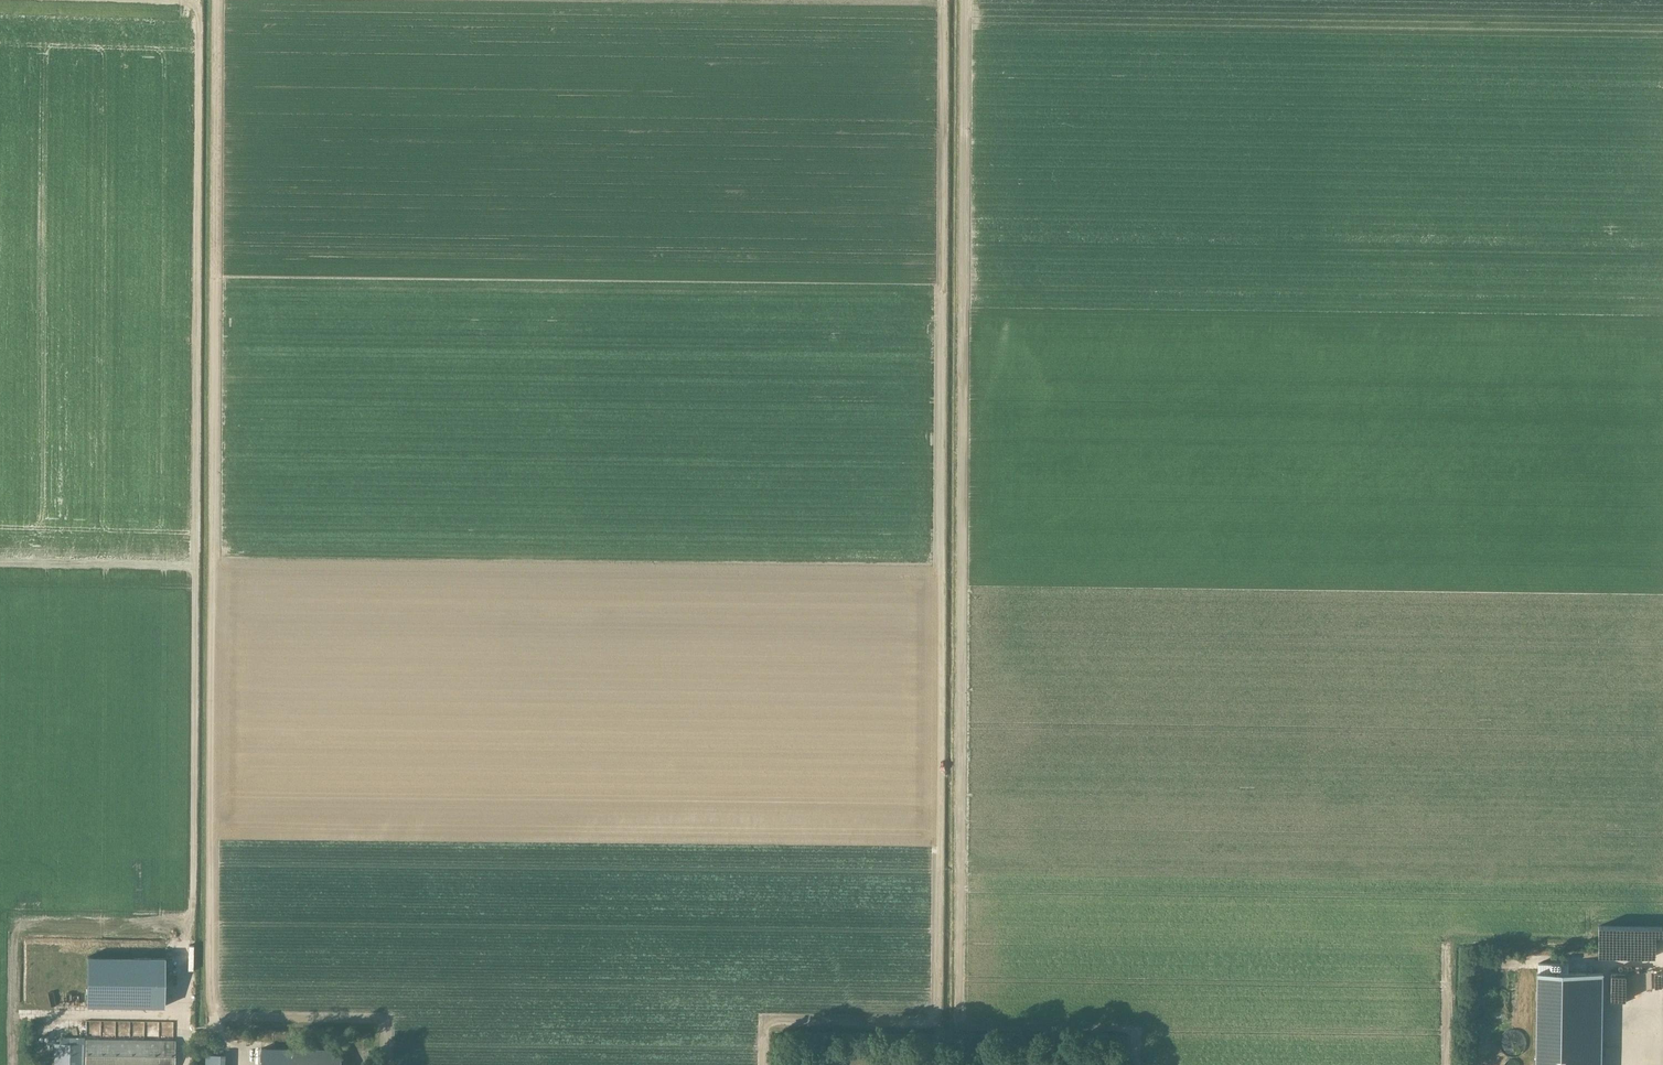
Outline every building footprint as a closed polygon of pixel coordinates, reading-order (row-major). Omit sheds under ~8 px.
[(164,956),(86,956),(86,1005),(164,1006),(164,956)] [(1601,973),(1536,973),(1535,1064),(1600,1064),(1601,973)] [(85,1064),(175,1064),(175,1040),(85,1038),(85,1064)] [(84,1043),(54,1043),(54,1064),(84,1064),(84,1043)] [(287,1064),(340,1064),(341,1049),(287,1048),(287,1064)] [(205,1064),(224,1064),(224,1056),(205,1056),(205,1064)]
